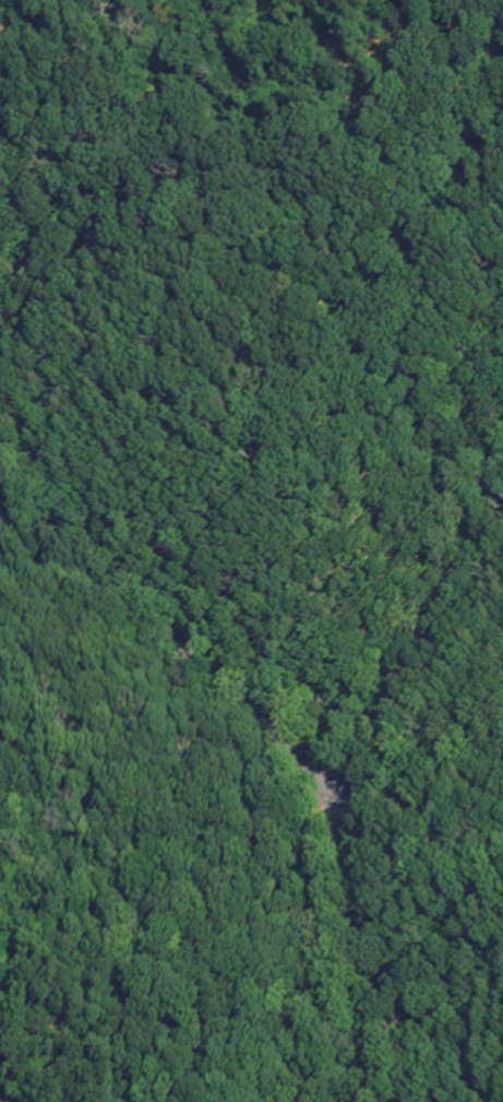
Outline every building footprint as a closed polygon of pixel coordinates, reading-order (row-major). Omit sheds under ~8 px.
[(398,73),(409,79),(403,92),(392,87),(398,73)] [(346,104),(344,93),(359,91),(360,100),(346,104)] [(368,120),(381,129),(373,140),(360,131),(368,120)]
